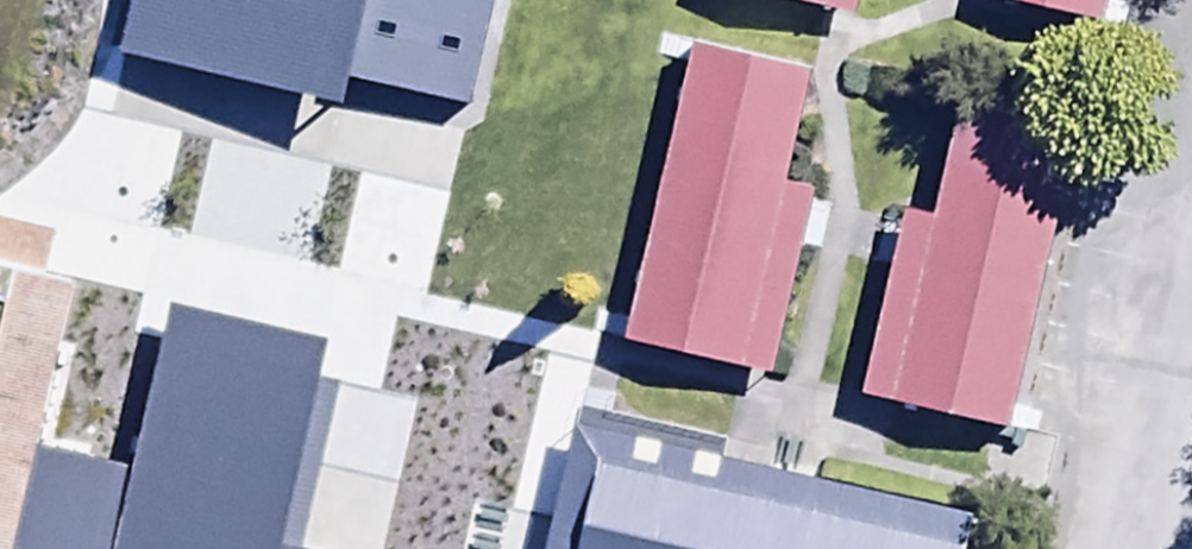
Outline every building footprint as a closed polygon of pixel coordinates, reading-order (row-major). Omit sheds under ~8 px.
[(119,53),(345,104),(351,78),(472,105),(496,0),(131,0),(119,53)] [(855,12),(858,0),(802,0),(855,12)] [(1102,19),(1107,0),(1016,0),(1102,19)] [(811,68),(695,41),(625,337),(771,371),(815,184),(785,177),(811,68)] [(1078,134),(960,107),(936,214),(904,207),(862,392),(1011,426),(1078,134)] [(40,444),(77,281),(42,273),(53,226),(0,214),(0,548),(15,548),(40,444)] [(302,545),(339,381),(318,376),(327,337),(171,301),(133,465),(40,444),(15,548),(322,548),(302,545)] [(577,423),(546,548),(969,548),(978,512),(577,423)]
